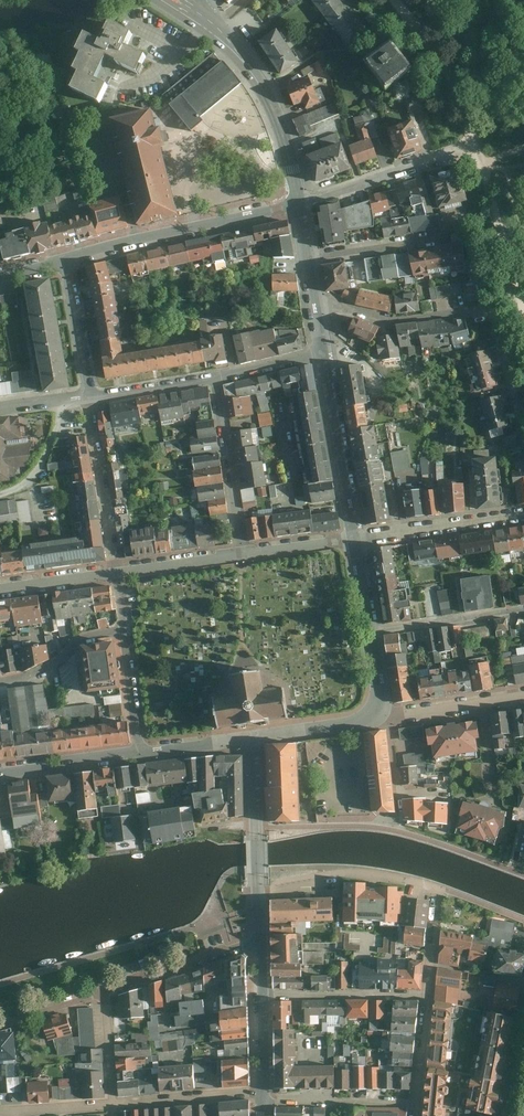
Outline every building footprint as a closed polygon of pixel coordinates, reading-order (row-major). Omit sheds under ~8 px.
[(344,0),(317,0),(316,1),(332,22),(350,9),(344,0)] [(366,30),(350,9),(332,22),(348,44),(366,30)] [(79,72),(71,89),(99,103),(108,86),(95,80),(108,56),(118,61),(117,62),(139,73),(147,55),(127,45),(133,32),(110,20),(101,40),(85,32),(76,50),(82,52),(74,69),(79,72)] [(300,63),(279,33),(262,45),(283,75),(300,63)] [(416,71),(395,44),(369,65),(391,92),(416,71)] [(202,115),(242,82),(224,60),(222,61),(215,53),(163,95),(193,132),(207,120),(202,115)] [(322,74),(332,69),(326,58),(316,64),(322,74)] [(289,87),(297,105),(305,102),(307,108),(322,101),(312,77),(289,87)] [(422,94),(405,99),(410,111),(426,106),(422,94)] [(410,111),(405,99),(385,106),(389,118),(410,111)] [(110,115),(134,208),(136,214),(139,225),(181,214),(162,141),(166,139),(162,123),(158,124),(153,104),(110,115)] [(314,134),(311,128),(340,116),(336,105),(294,122),(301,139),(314,134)] [(366,115),(372,138),(379,136),(370,107),(364,109),(366,115)] [(372,138),(366,115),(355,117),(361,141),(372,138)] [(424,150),(414,120),(389,128),(399,158),(424,150)] [(389,144),(386,132),(380,134),(383,145),(389,144)] [(307,146),(312,159),(324,154),(319,141),(307,146)] [(350,150),(357,167),(379,158),(373,141),(350,150)] [(321,183),(353,171),(344,147),(324,154),(312,159),(321,183)] [(433,176),(440,208),(469,201),(461,169),(433,176)] [(418,180),(397,186),(401,202),(415,199),(416,205),(425,203),(418,180)] [(87,200),(84,189),(75,191),(78,202),(87,200)] [(388,191),(370,196),(371,201),(374,214),(392,209),(388,191)] [(127,216),(136,214),(134,208),(126,209),(123,197),(90,205),(93,214),(99,237),(130,228),(127,216)] [(344,209),(348,230),(377,226),(374,214),(371,201),(344,209)] [(59,208),(57,202),(46,204),(48,211),(59,208)] [(320,205),(327,248),(350,244),(348,230),(344,209),(343,202),(320,205)] [(414,232),(412,218),(406,218),(405,208),(393,210),(394,216),(383,218),(385,237),(414,232)] [(412,218),(414,232),(443,227),(441,213),(412,218)] [(55,248),(99,237),(93,214),(50,225),(55,248)] [(32,254),(55,248),(50,225),(49,221),(25,227),(27,233),(32,254)] [(290,221),(256,228),(259,241),(292,234),(290,221)] [(259,241),(256,228),(223,235),(226,250),(259,243),(259,241)] [(8,260),(32,254),(27,233),(16,236),(15,231),(6,233),(8,238),(2,240),(6,254),(8,260)] [(226,250),(223,235),(188,243),(192,261),(214,256),(215,261),(227,258),(226,250)] [(192,261),(188,243),(167,247),(171,266),(192,261)] [(465,244),(412,252),(416,275),(416,278),(469,270),(465,244)] [(171,266),(167,247),(145,252),(149,268),(149,270),(171,266)] [(149,268),(145,252),(128,256),(131,270),(132,274),(146,270),(145,269),(149,268)] [(416,275),(412,252),(398,254),(400,267),(402,278),(416,275)] [(400,267),(398,254),(385,256),(387,269),(400,267)] [(260,255),(251,257),(252,263),(261,262),(260,255)] [(128,256),(107,261),(111,274),(115,274),(131,270),(128,256)] [(86,267),(92,286),(113,282),(111,274),(107,261),(86,267)] [(351,261),(322,266),(327,291),(355,286),(351,261)] [(400,267),(387,269),(389,280),(402,278),(400,267)] [(299,292),(298,277),(273,277),(273,293),(299,292)] [(57,316),(51,280),(26,285),(29,303),(32,321),(57,316)] [(92,286),(94,297),(116,293),(114,282),(113,282),(92,286)] [(462,282),(430,288),(432,299),(464,293),(462,282)] [(359,296),(347,290),(343,297),(357,305),(359,296)] [(372,293),(360,290),(359,296),(357,305),(369,307),(372,293)] [(94,297),(96,313),(119,309),(116,293),(94,297)] [(384,295),(372,293),(369,307),(381,310),(384,295)] [(0,297),(0,308),(19,305),(17,294),(0,297)] [(422,310),(419,294),(397,296),(399,313),(422,310)] [(395,298),(384,295),(381,310),(392,312),(395,298)] [(225,296),(218,297),(219,305),(227,303),(225,296)] [(96,313),(98,325),(121,321),(119,309),(96,313)] [(63,352),(57,316),(32,321),(38,356),(63,352)] [(382,329),(356,318),(349,333),(375,344),(382,329)] [(208,331),(208,320),(200,321),(201,332),(208,331)] [(451,320),(420,325),(423,345),(424,352),(455,347),(451,324),(451,320)] [(98,325),(101,341),(122,338),(124,338),(121,321),(98,325)] [(469,321),(451,324),(455,347),(473,344),(469,321)] [(420,325),(411,327),(414,347),(423,345),(420,325)] [(399,329),(403,352),(415,350),(414,347),(411,327),(399,329)] [(261,331),(261,330),(252,332),(258,360),(282,356),(278,340),(275,329),(261,331)] [(252,332),(236,336),(242,364),(258,360),(252,332)] [(204,342),(207,362),(217,360),(218,362),(230,361),(225,334),(214,336),(214,337),(203,339),(204,342)] [(301,334),(278,340),(282,356),(304,349),(301,334)] [(101,341),(107,380),(140,374),(136,353),(125,355),(122,338),(101,341)] [(382,340),(386,364),(401,361),(397,338),(382,340)] [(204,342),(169,347),(173,369),(207,363),(207,362),(204,342)] [(169,347),(136,353),(140,374),(173,369),(169,347)] [(70,388),(63,352),(38,356),(42,379),(44,391),(70,388)] [(475,380),(495,374),(489,354),(469,360),(475,380)] [(319,391),(315,365),(300,368),(303,382),(305,394),(319,391)] [(341,371),(348,412),(370,408),(372,408),(365,367),(341,371)] [(300,368),(282,372),(285,386),(303,382),(300,368)] [(282,372),(258,377),(261,392),(266,391),(285,387),(285,386),(282,372)] [(475,380),(479,393),(499,387),(495,374),(475,380)] [(258,377),(236,383),(239,398),(257,393),(261,392),(258,377)] [(40,390),(38,378),(0,384),(0,396),(40,390)] [(192,409),(212,406),(209,389),(182,394),(184,413),(192,412),(192,409)] [(261,392),(257,393),(263,414),(272,412),(266,391),(261,392)] [(324,419),(319,391),(305,394),(296,397),(300,423),(324,419)] [(184,413),(182,394),(172,395),(176,420),(185,419),(184,413)] [(176,420),(172,395),(159,397),(161,413),(163,422),(176,420)] [(161,413),(159,397),(138,400),(140,416),(161,413)] [(231,419),(254,416),(251,397),(228,400),(231,419)] [(506,413),(502,398),(483,404),(488,419),(506,413)] [(140,416),(138,400),(111,404),(112,414),(115,429),(141,425),(140,416)] [(370,408),(348,412),(352,433),(373,429),(370,408)] [(272,413),(263,414),(259,415),(261,428),(274,426),(272,413)] [(511,428),(506,413),(488,419),(492,434),(511,428)] [(115,429),(112,414),(100,416),(102,434),(113,432),(113,430),(115,429)] [(10,482),(16,479),(16,467),(29,466),(35,454),(35,443),(7,445),(7,441),(21,439),(18,416),(0,418),(0,482),(10,482)] [(329,448),(324,419),(300,423),(305,452),(329,448)] [(199,443),(218,440),(216,422),(197,424),(199,443)] [(272,427),(263,428),(265,438),(274,436),(272,427)] [(373,429),(352,433),(355,453),(380,448),(377,428),(373,429)] [(254,431),(233,434),(236,452),(256,449),(254,431)] [(116,447),(113,432),(102,434),(105,449),(116,447)] [(516,437),(502,440),(504,447),(517,444),(516,437)] [(74,460),(91,458),(88,438),(71,440),(74,460)] [(191,444),(194,459),(221,455),(218,440),(199,443),(191,444)] [(165,443),(158,444),(160,456),(167,455),(165,443)] [(256,449),(236,452),(238,468),(265,464),(263,448),(256,449)] [(330,450),(329,448),(305,452),(305,454),(309,475),(306,475),(308,485),(311,485),(311,489),(335,484),(330,450)] [(383,464),(380,448),(355,453),(358,469),(383,464)] [(406,451),(391,454),(395,473),(410,471),(406,451)] [(194,459),(196,474),(223,470),(221,455),(194,459)] [(420,459),(425,475),(432,473),(427,457),(420,459)] [(81,475),(94,473),(91,458),(74,460),(75,468),(80,467),(81,475)] [(513,459),(515,473),(513,473),(515,488),(520,487),(522,506),(523,506),(523,458),(513,459)] [(495,459),(475,462),(481,511),(501,509),(495,459)] [(108,466),(111,485),(122,483),(119,464),(108,466)] [(265,464),(238,468),(240,480),(268,476),(266,464),(265,464)] [(383,464),(358,469),(363,495),(388,490),(383,464)] [(196,474),(198,489),(225,485),(223,470),(196,474)] [(95,484),(94,473),(81,475),(72,476),(74,487),(78,486),(95,484)] [(268,476),(240,480),(242,492),(270,488),(268,476)] [(169,482),(161,483),(162,490),(170,489),(169,482)] [(111,485),(113,500),(116,500),(124,499),(122,483),(111,485)] [(445,485),(447,516),(465,514),(463,483),(445,485)] [(81,505),(98,503),(95,484),(78,486),(81,505)] [(311,489),(314,505),(339,501),(335,484),(311,489)] [(198,489),(200,504),(211,503),(227,500),(225,485),(198,489)] [(267,489),(259,490),(260,498),(269,496),(267,489)] [(363,495),(368,525),(393,521),(388,490),(363,495)] [(420,491),(406,493),(409,520),(424,518),(420,491)] [(440,515),(438,491),(424,492),(427,516),(440,515)] [(126,499),(124,499),(116,500),(118,507),(127,506),(126,499)] [(0,503),(0,516),(18,514),(16,503),(16,500),(0,503)] [(230,516),(227,500),(211,503),(213,518),(230,516)] [(28,501),(16,503),(18,514),(19,524),(31,522),(28,501)] [(101,521),(98,503),(81,505),(79,506),(82,524),(84,524),(101,521)] [(128,515),(127,506),(118,507),(115,507),(116,517),(128,515)] [(294,515),(276,518),(279,538),(297,536),(315,533),(313,518),(312,513),(294,515)] [(116,517),(119,532),(133,530),(130,515),(128,515),(116,517)] [(313,518),(315,533),(341,530),(339,515),(313,518)] [(276,518),(262,520),(265,540),(279,538),(276,518)] [(262,520),(248,522),(251,542),(265,540),(262,520)] [(103,534),(101,521),(84,524),(85,537),(103,534)] [(230,521),(217,522),(218,529),(230,528),(230,521)] [(172,531),(174,550),(200,547),(197,528),(197,525),(172,528),(172,531)] [(197,528),(200,547),(216,545),(213,526),(197,528)] [(135,546),(137,556),(159,553),(156,533),(155,528),(133,531),(135,546)] [(510,530),(514,554),(523,552),(523,528),(510,530)] [(119,532),(121,548),(135,546),(133,531),(133,530),(119,532)] [(510,530),(496,532),(499,553),(499,556),(514,554),(510,530)] [(172,531),(156,533),(159,553),(174,550),(172,531)] [(496,532),(460,537),(463,558),(499,553),(496,532)] [(104,547),(103,534),(85,537),(86,542),(87,549),(104,547)] [(460,537),(434,541),(437,558),(438,562),(463,558),(460,537)] [(104,547),(87,549),(86,542),(85,542),(85,540),(68,543),(71,566),(107,560),(104,547)] [(434,541),(408,545),(411,562),(437,558),(434,541)] [(71,566),(68,543),(23,549),(23,552),(26,572),(71,566)] [(374,551),(377,566),(397,563),(394,548),(374,551)] [(4,575),(26,572),(23,552),(1,555),(4,575)] [(377,566),(379,581),(399,578),(397,563),(377,566)] [(490,577),(461,581),(465,612),(494,608),(490,577)] [(379,581),(382,596),(401,593),(399,578),(379,581)] [(112,589),(93,592),(96,616),(115,613),(112,589)] [(507,590),(509,602),(516,601),(513,589),(507,590)] [(450,590),(438,592),(443,616),(455,614),(450,590)] [(93,592),(71,595),(75,621),(82,620),(83,625),(89,624),(89,619),(96,618),(96,616),(93,592)] [(401,593),(382,596),(386,626),(414,621),(410,592),(401,593)] [(71,595),(55,597),(58,618),(59,623),(75,621),(71,595)] [(55,597),(43,598),(46,620),(58,618),(55,597)] [(43,598),(28,600),(32,628),(47,626),(46,620),(43,598)] [(28,600),(13,602),(16,624),(17,630),(32,628),(28,600)] [(0,604),(0,610),(2,626),(16,624),(13,602),(0,604)] [(110,619),(100,619),(101,627),(110,626),(110,619)] [(499,635),(511,633),(509,621),(497,623),(499,635)] [(463,627),(452,629),(455,647),(466,645),(463,627)] [(452,629),(437,631),(440,652),(441,656),(456,653),(455,647),(452,629)] [(437,631),(426,633),(429,654),(440,652),(437,631)] [(385,637),(388,658),(405,655),(402,635),(385,637)] [(20,650),(17,637),(0,640),(5,675),(15,674),(24,673),(30,671),(36,669),(43,665),(50,661),(47,646),(20,650)] [(116,643),(81,647),(87,696),(121,692),(116,643)] [(388,658),(390,671),(410,668),(412,668),(410,655),(405,655),(388,658)] [(517,685),(523,684),(523,656),(513,658),(517,685)] [(474,673),(477,691),(495,689),(492,667),(474,669),(474,673)] [(390,671),(392,681),(412,678),(410,668),(390,671)] [(261,672),(232,676),(223,691),(216,703),(219,732),(288,724),(285,688),(261,672)] [(463,693),(477,691),(474,673),(461,675),(463,693)] [(450,695),(463,693),(461,675),(447,677),(450,695)] [(436,697),(450,695),(447,677),(433,679),(436,697)] [(392,681),(393,692),(413,689),(412,678),(392,681)] [(422,699),(436,697),(433,679),(419,681),(422,699)] [(52,733),(50,722),(49,711),(45,686),(25,688),(32,736),(52,733)] [(32,736),(25,688),(8,690),(13,735),(13,738),(32,736)] [(393,692),(395,702),(415,700),(413,689),(393,692)] [(107,695),(107,704),(125,704),(125,695),(107,695)] [(95,716),(94,705),(65,709),(66,720),(95,716)] [(66,720),(65,709),(49,711),(50,722),(66,720)] [(512,712),(516,739),(523,738),(523,711),(512,712)] [(513,739),(510,712),(492,714),(495,740),(513,739)] [(128,723),(101,727),(103,745),(130,741),(128,723)] [(425,727),(401,730),(402,742),(429,738),(431,751),(437,750),(438,762),(483,756),(481,743),(484,742),(481,726),(478,726),(426,733),(425,727)] [(103,745),(101,727),(66,731),(69,750),(103,745)] [(363,733),(368,775),(393,772),(388,730),(363,733)] [(69,750),(66,731),(52,733),(55,752),(69,750)] [(55,752),(52,733),(32,736),(13,738),(16,757),(55,752)] [(16,757),(13,738),(13,735),(1,737),(1,740),(4,759),(16,757)] [(508,742),(495,743),(496,752),(509,751),(508,742)] [(267,808),(267,822),(300,821),(297,743),(266,745),(266,770),(267,808)] [(424,753),(405,756),(406,767),(403,768),(404,786),(421,785),(419,768),(427,767),(424,753)] [(228,756),(215,756),(215,773),(229,773),(230,807),(230,819),(243,819),(242,755),(228,756)] [(215,756),(199,757),(201,785),(201,794),(216,791),(215,773),(215,756)] [(199,757),(186,759),(188,786),(201,785),(199,757)] [(157,762),(147,764),(150,785),(188,786),(186,759),(157,762)] [(147,764),(133,765),(136,787),(150,785),(147,764)] [(484,773),(484,765),(472,764),(472,771),(472,777),(472,783),(473,788),(475,794),(477,800),(489,796),(487,790),(485,784),(485,779),(484,773)] [(133,765),(114,768),(116,778),(120,778),(122,793),(136,791),(136,787),(133,765)] [(114,768),(93,771),(96,792),(107,791),(107,793),(117,792),(116,778),(114,768)] [(93,771),(74,773),(77,795),(79,816),(98,814),(96,792),(93,771)] [(399,816),(393,772),(368,775),(373,819),(399,816)] [(452,772),(440,773),(441,780),(426,781),(426,788),(453,787),(452,772)] [(74,773),(46,777),(49,799),(77,795),(74,773)] [(14,815),(16,826),(42,823),(38,792),(30,793),(29,783),(11,786),(14,815)] [(196,814),(201,813),(226,808),(223,790),(216,791),(201,794),(193,795),(196,814)] [(433,797),(404,798),(406,827),(434,825),(433,804),(433,797)] [(198,836),(193,802),(181,804),(181,802),(148,807),(149,812),(140,814),(144,842),(154,840),(154,842),(198,836)] [(453,824),(452,804),(433,804),(434,825),(453,824)] [(508,817),(466,804),(457,836),(499,848),(508,817)] [(230,822),(230,819),(230,807),(226,808),(201,813),(204,827),(230,822)] [(14,815),(0,817),(0,871),(9,870),(2,828),(16,826),(14,815)] [(366,887),(344,886),(344,895),(346,895),(345,927),(357,927),(357,924),(381,924),(381,929),(399,929),(399,926),(402,899),(403,895),(398,895),(398,890),(381,890),(380,892),(366,892),(366,887)] [(427,928),(429,902),(402,899),(399,926),(403,926),(427,928)] [(306,921),(332,921),(331,900),(271,901),(271,922),(306,921)] [(514,921),(492,917),(487,941),(490,942),(489,947),(495,948),(496,944),(509,947),(514,921)] [(306,921),(271,922),(271,933),(291,933),(290,928),(294,928),(294,932),(300,932),(306,932),(306,921)] [(425,946),(427,928),(403,926),(401,944),(425,946)] [(443,930),(439,963),(483,970),(487,944),(470,941),(472,934),(443,930)] [(300,954),(300,932),(294,932),(291,933),(271,933),(272,965),(300,965),(324,964),(323,954),(300,954)] [(497,946),(492,970),(519,975),(523,953),(523,952),(497,946)] [(233,956),(233,970),(247,966),(247,954),(244,952),(233,956)] [(233,956),(223,959),(224,973),(233,970),(233,956)] [(378,963),(360,963),(360,989),(397,988),(398,969),(391,969),(391,956),(378,956),(378,963)] [(223,959),(205,965),(206,980),(224,973),(223,959)] [(421,989),(424,961),(409,960),(408,969),(398,969),(397,988),(421,989)] [(349,990),(349,963),(337,963),(338,991),(349,990)] [(205,965),(192,970),(193,990),(206,989),(206,980),(205,965)] [(300,965),(272,965),(272,978),(301,977),(300,965)] [(247,995),(247,966),(233,970),(234,998),(243,998),(243,995),(247,995)] [(462,970),(439,967),(437,985),(450,987),(459,988),(462,970)] [(192,970),(180,973),(181,991),(193,990),(192,970)] [(180,973),(166,978),(168,1001),(182,1000),(181,991),(180,973)] [(495,976),(481,974),(479,984),(493,986),(495,976)] [(335,990),(335,976),(327,976),(327,975),(309,975),(309,983),(305,983),(306,991),(335,990)] [(272,992),(303,991),(303,977),(301,977),(272,978),(272,992)] [(163,979),(149,984),(150,1002),(164,1001),(163,979)] [(450,987),(437,985),(435,1000),(456,1003),(458,994),(449,993),(450,987)] [(497,985),(493,1006),(515,1011),(519,989),(497,985)] [(141,987),(119,994),(121,1018),(144,1017),(141,987)] [(204,998),(182,1000),(183,1013),(205,1011),(204,998)] [(366,998),(345,999),(345,1016),(367,1016),(366,998)] [(324,999),(302,999),(302,1022),(308,1022),(308,1015),(324,1014),(324,999)] [(345,999),(324,999),(324,1014),(339,1014),(339,1023),(345,1023),(345,1016),(345,999)] [(384,999),(369,999),(369,1030),(377,1030),(377,1019),(384,1019),(384,999)] [(273,1029),(286,1029),(286,1023),(288,1023),(288,1015),(291,1014),(291,1000),(272,1001),(273,1029)] [(418,1017),(420,1003),(392,1001),(391,1015),(418,1017)] [(429,1065),(445,1068),(452,1003),(435,1001),(429,1065)] [(213,1027),(227,1026),(247,1025),(246,1005),(226,1006),(226,1020),(213,1021),(213,1027)] [(81,1050),(95,1049),(93,1007),(78,1008),(80,1037),(81,1050)] [(215,1010),(205,1011),(183,1013),(171,1014),(173,1026),(216,1020),(215,1010)] [(507,1052),(514,1017),(488,1012),(480,1046),(507,1052)] [(65,1013),(42,1019),(48,1040),(55,1037),(58,1046),(58,1055),(73,1054),(72,1037),(71,1033),(65,1013)] [(416,1033),(418,1017),(391,1015),(390,1031),(416,1033)] [(214,1039),(228,1038),(248,1035),(247,1025),(227,1026),(227,1031),(213,1032),(214,1039)] [(334,1087),(334,1070),(333,1065),(296,1066),(294,1028),(286,1029),(273,1029),(275,1091),(286,1091),(286,1088),(295,1088),(295,1086),(299,1086),(299,1088),(334,1087)] [(15,1057),(14,1029),(0,1030),(0,1058),(15,1057)] [(414,1053),(416,1033),(390,1031),(383,1031),(380,1050),(391,1051),(414,1053)] [(228,1038),(228,1048),(249,1047),(248,1035),(228,1038)] [(80,1037),(72,1037),(73,1054),(81,1054),(81,1050),(80,1037)] [(116,1058),(145,1056),(152,1055),(151,1042),(116,1044),(116,1058)] [(507,1052),(480,1046),(474,1075),(501,1081),(507,1052)] [(228,1048),(229,1059),(249,1058),(249,1047),(228,1048)] [(95,1049),(81,1050),(81,1054),(81,1062),(103,1061),(103,1049),(95,1049)] [(413,1066),(414,1053),(391,1051),(390,1065),(413,1066)] [(116,1058),(117,1069),(137,1068),(136,1063),(146,1062),(145,1056),(116,1058)] [(249,1058),(229,1059),(222,1059),(223,1086),(251,1085),(249,1058)] [(103,1061),(81,1062),(76,1062),(76,1073),(82,1072),(104,1071),(103,1061)] [(158,1066),(159,1076),(160,1092),(195,1089),(193,1063),(158,1066)] [(365,1089),(365,1068),(365,1065),(351,1065),(351,1071),(352,1089),(365,1089)] [(117,1069),(118,1080),(137,1078),(137,1068),(117,1069)] [(365,1089),(379,1088),(379,1071),(379,1068),(365,1068),(365,1089)] [(423,1115),(445,1115),(446,1108),(443,1107),(448,1070),(429,1068),(423,1115)] [(334,1089),(352,1089),(351,1071),(334,1070),(334,1087),(334,1089)] [(104,1071),(82,1072),(84,1099),(106,1097),(104,1071)] [(379,1088),(393,1089),(394,1072),(379,1071),(379,1088)] [(411,1090),(412,1073),(394,1072),(393,1089),(411,1090)] [(501,1081),(474,1075),(467,1109),(494,1114),(501,1081)] [(139,1078),(141,1094),(160,1092),(159,1076),(139,1078)] [(17,1093),(16,1077),(4,1078),(5,1094),(17,1093)] [(137,1078),(118,1080),(119,1096),(141,1094),(139,1078),(137,1078)] [(48,1080),(27,1082),(29,1102),(49,1101),(48,1080)] [(81,1086),(60,1087),(61,1099),(81,1098),(81,1086)] [(250,1099),(221,1101),(222,1115),(250,1115),(250,1099)] [(206,1103),(195,1104),(195,1115),(207,1115),(206,1103)] [(195,1104),(172,1106),(172,1115),(195,1115),(195,1104)] [(160,1106),(150,1107),(151,1115),(161,1115),(160,1106)] [(172,1106),(160,1106),(161,1115),(172,1115),(172,1106)] [(140,1107),(130,1108),(130,1115),(141,1115),(140,1107)] [(150,1107),(140,1107),(141,1115),(151,1115),(150,1107)] [(300,1107),(277,1108),(277,1115),(300,1115),(300,1107)] [(363,1108),(344,1108),(344,1115),(363,1115),(363,1108)] [(363,1108),(363,1115),(406,1115),(406,1109),(377,1108),(363,1108)]
